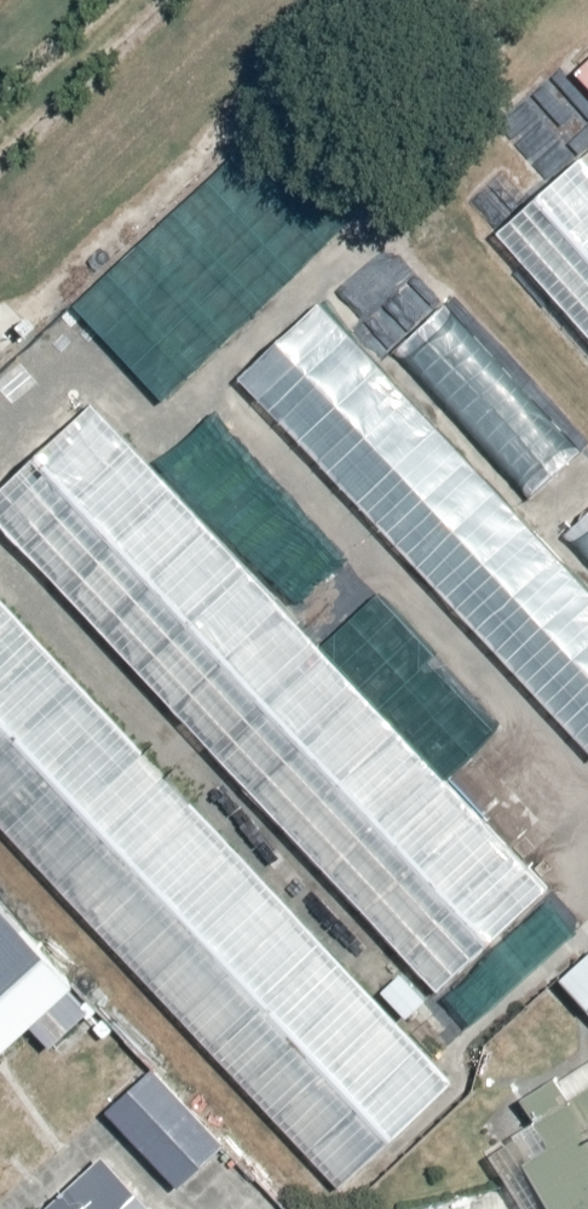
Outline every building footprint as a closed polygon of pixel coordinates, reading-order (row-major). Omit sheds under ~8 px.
[(572,73),(587,91),(587,59),(572,73)] [(74,309),(164,403),(366,214),(274,121),(74,309)] [(587,336),(587,167),(582,159),(499,235),(587,336)] [(396,347),(529,499),(587,447),(587,445),(456,294),(396,347)] [(237,378),(587,751),(587,588),(321,303),(237,378)] [(0,494),(0,530),(432,995),(553,890),(95,408),(0,494)] [(562,536),(587,564),(587,512),(562,536)] [(335,1192),(451,1083),(0,599),(0,825),(335,1192)] [(75,989),(0,907),(0,1058),(75,989)] [(556,983),(587,1020),(587,954),(556,983)] [(144,1064),(98,1107),(176,1188),(222,1145),(144,1064)] [(549,1208),(587,1208),(587,1092),(569,1104),(556,1081),(519,1103),(534,1127),(508,1143),(549,1208)] [(44,1208),(142,1208),(96,1160),(44,1208)]
